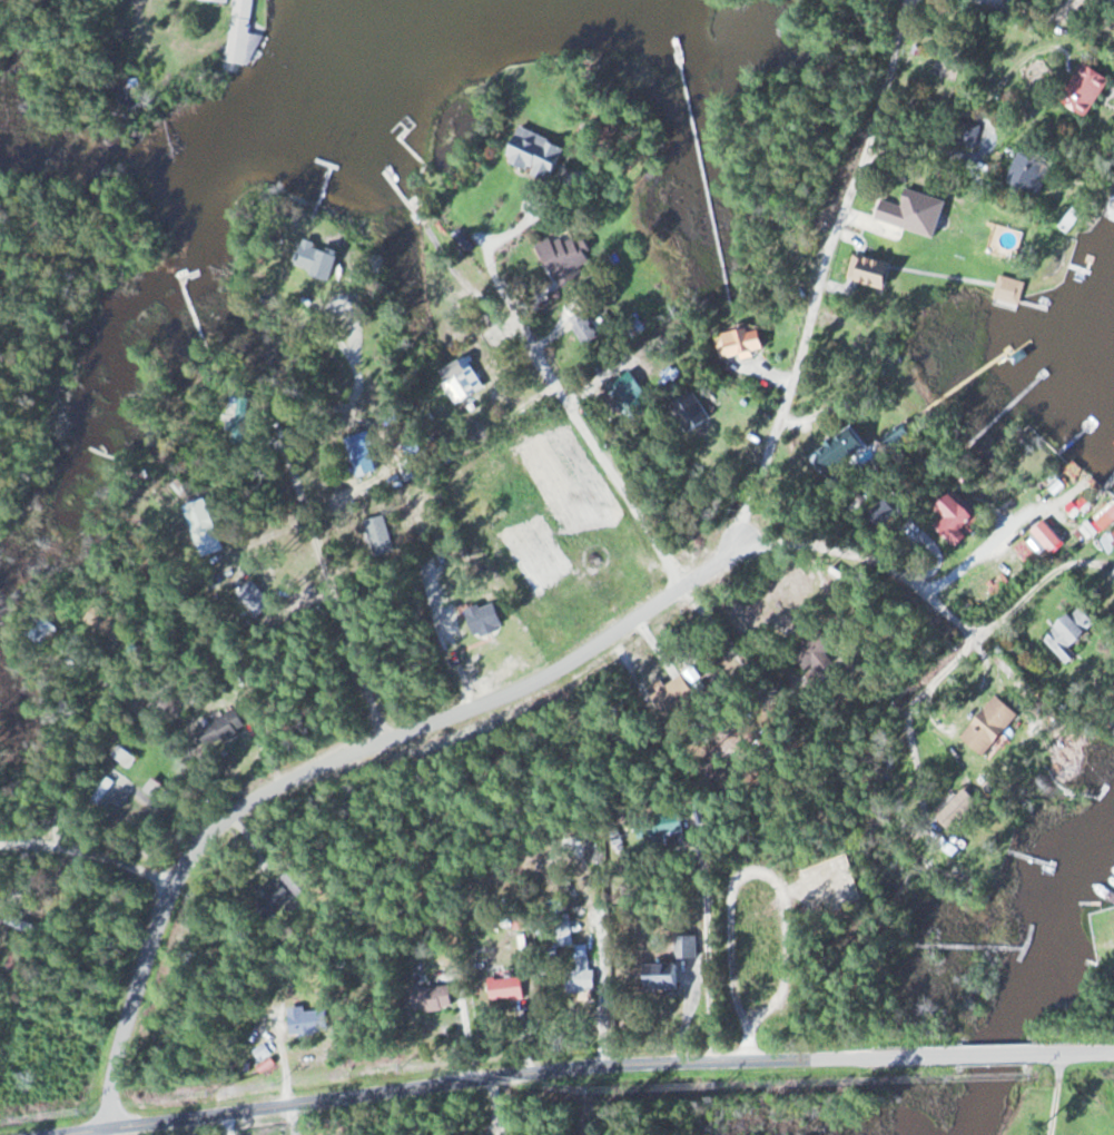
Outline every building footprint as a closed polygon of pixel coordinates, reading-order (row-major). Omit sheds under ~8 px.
[(252,67),(257,36),(247,34),(253,0),(234,0),(223,62),(252,67)] [(1087,118),(1105,77),(1077,64),(1058,105),(1087,118)] [(948,142),(971,149),(979,126),(956,118),(948,142)] [(563,148),(514,126),(499,161),(547,182),(563,148)] [(1049,166),(1015,152),(1003,182),(1037,196),(1049,166)] [(582,238),(572,241),(569,232),(535,244),(550,285),(594,270),(582,238)] [(324,280),(335,254),(299,240),(289,266),(324,280)] [(845,276),(878,290),(888,266),(855,252),(845,276)] [(1022,282),(999,275),(992,298),(1015,305),(1022,282)] [(603,331),(590,305),(567,317),(580,343),(603,331)] [(718,334),(723,358),(762,350),(757,326),(718,334)] [(452,404),(480,389),(463,356),(435,371),(452,404)] [(640,389),(627,371),(602,387),(614,405),(640,389)] [(667,403),(684,434),(708,422),(691,390),(667,403)] [(829,462),(856,450),(848,432),(821,444),(829,462)] [(354,477),(375,471),(365,433),(343,439),(354,477)] [(932,527),(951,547),(979,521),(949,489),(930,506),(942,519),(932,527)] [(220,549),(201,499),(181,507),(201,557),(220,549)] [(373,557),(392,551),(381,515),(362,521),(373,557)] [(238,574),(252,619),(267,614),(254,569),(238,574)] [(461,611),(469,636),(499,627),(492,602),(461,611)] [(83,626),(117,639),(125,618),(91,605),(83,626)] [(1061,661),(1093,630),(1073,608),(1041,638),(1061,661)] [(40,649),(56,631),(41,618),(25,636),(40,649)] [(788,657),(813,679),(837,652),(813,630),(788,657)] [(696,697),(682,673),(646,694),(660,717),(696,697)] [(978,757),(1017,718),(996,697),(957,736),(978,757)] [(244,729),(231,708),(195,731),(208,752),(244,729)] [(108,776),(89,800),(103,811),(111,800),(119,807),(134,789),(118,777),(115,781),(108,776)] [(677,808),(640,818),(647,841),(684,830),(677,808)] [(290,892),(269,876),(248,906),(269,921),(290,892)] [(695,958),(695,937),(673,937),(673,958),(695,958)] [(563,969),(563,992),(588,992),(588,946),(573,946),(573,969),(563,969)] [(641,990),(677,990),(677,964),(641,964),(641,990)] [(487,978),(487,999),(520,999),(520,978),(487,978)] [(449,1009),(448,987),(408,989),(409,1011),(449,1009)] [(283,1009),(288,1037),(322,1032),(319,1010),(303,1012),(302,1006),(283,1009)]
